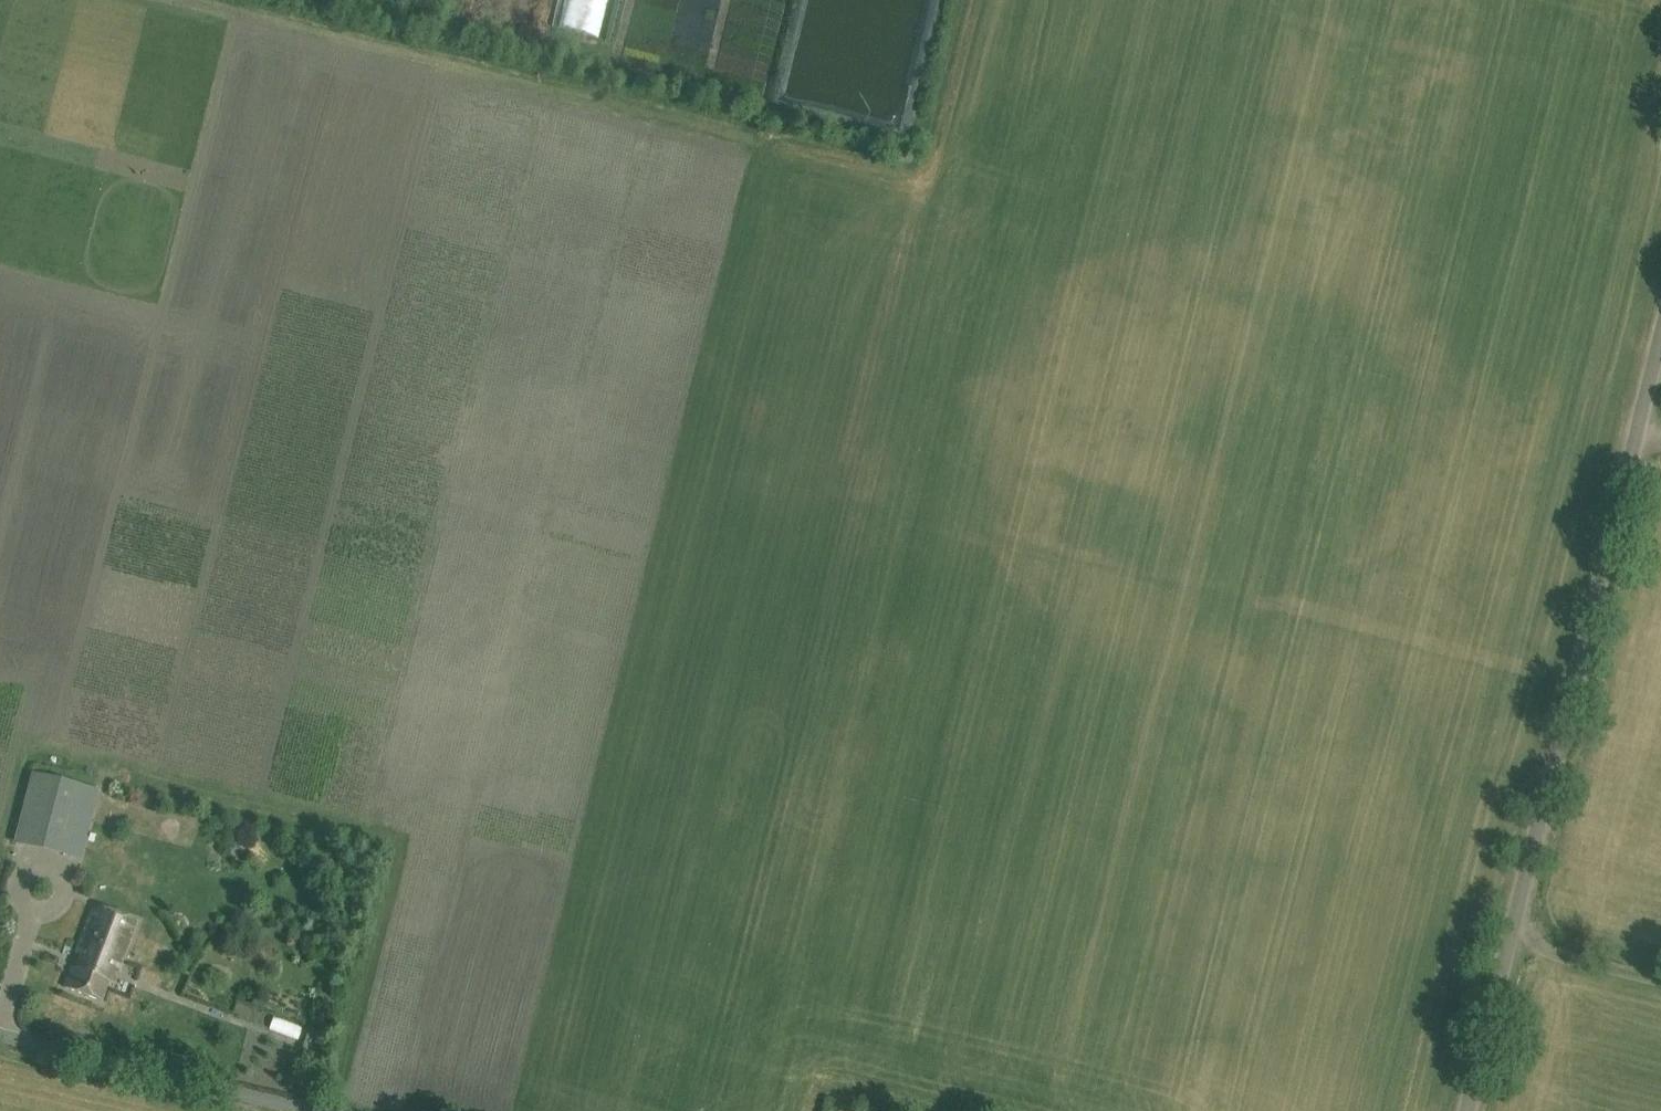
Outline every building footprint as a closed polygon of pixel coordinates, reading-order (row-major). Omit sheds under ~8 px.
[(34,775),(17,840),(77,855),(94,790),(34,775)] [(76,969),(72,967),(64,988),(101,1001),(108,982),(113,984),(137,923),(93,907),(76,953),(81,955),(76,969)]
